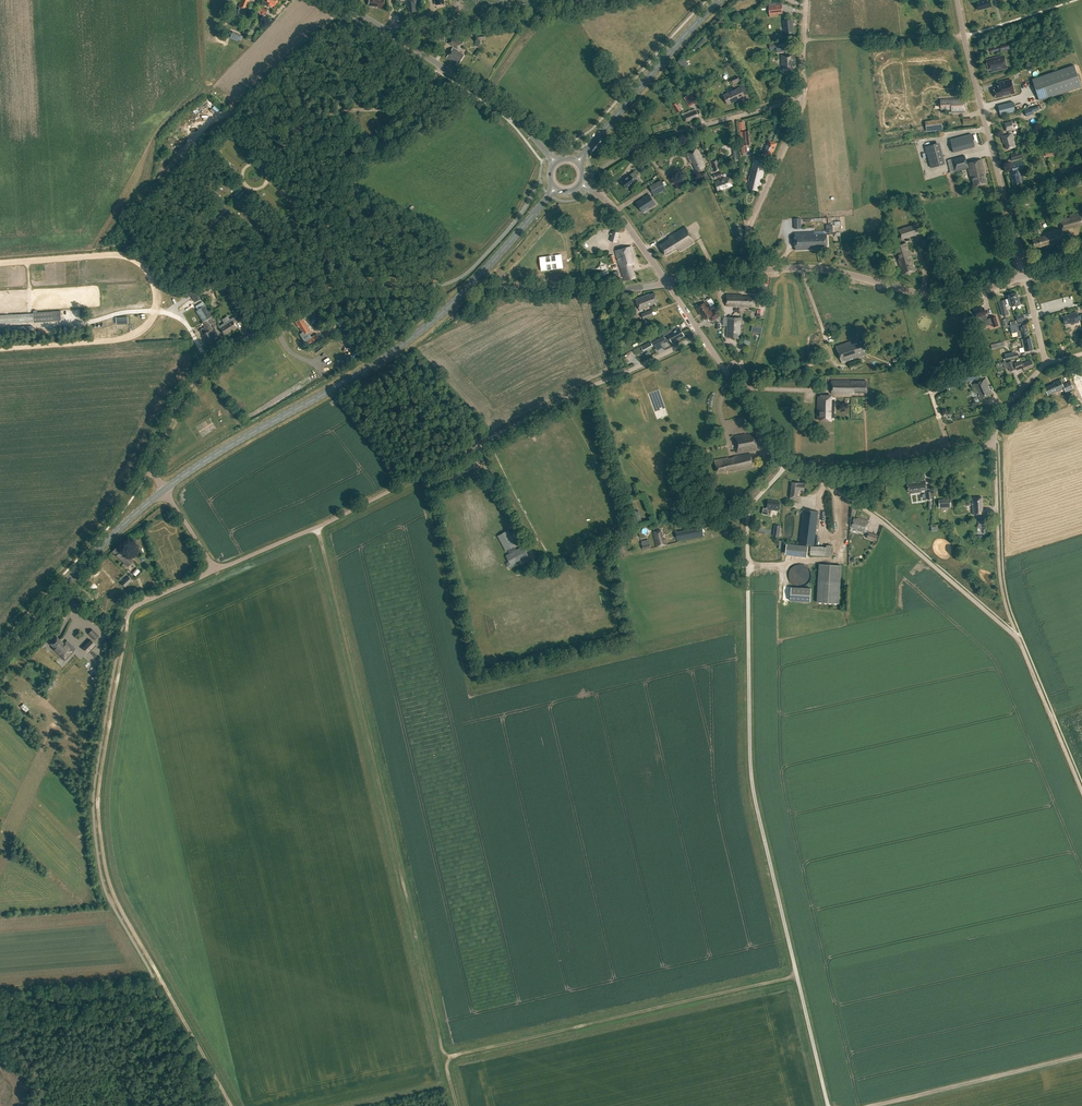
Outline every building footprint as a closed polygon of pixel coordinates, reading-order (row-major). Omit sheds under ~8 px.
[(238,6),(246,10),(250,0),(241,0),(240,1),(239,3),(238,6)] [(368,6),(377,7),(377,8),(383,9),(384,0),(369,0),(368,6)] [(409,12),(417,11),(416,4),(418,4),(417,0),(410,0),(407,0),(408,7),(409,7),(409,12)] [(990,0),(977,4),(978,10),(992,7),(990,0)] [(1004,7),(1002,7),(1002,4),(992,5),(993,12),(1005,12),(1004,7)] [(770,15),(777,14),(776,5),(769,6),(770,15)] [(253,17),(255,18),(257,14),(262,17),(263,14),(265,14),(267,10),(260,6),(258,12),(255,12),(253,16),(254,16),(253,17)] [(785,34),(793,33),(792,20),(784,21),(785,34)] [(445,41),(458,49),(462,43),(451,35),(449,38),(447,37),(445,41)] [(776,49),(776,52),(786,52),(785,41),(769,42),(769,50),(776,49)] [(997,45),(989,47),(990,49),(987,49),(988,52),(998,50),(999,51),(1012,47),(1011,43),(1003,45),(1003,44),(997,45)] [(452,47),(446,57),(455,63),(457,61),(459,62),(463,55),(458,52),(458,51),(452,47)] [(781,61),(782,69),(796,68),(795,64),(796,64),(795,54),(780,55),(781,61)] [(991,69),(991,72),(1007,68),(1004,55),(986,60),(988,70),(991,69)] [(1039,100),(1081,86),(1074,65),(1032,79),(1039,100)] [(731,79),(734,85),(740,82),(738,76),(731,79)] [(997,83),(998,87),(993,88),(996,98),(1014,93),(1011,79),(997,83)] [(726,94),(730,103),(737,99),(737,100),(745,96),(740,87),(726,94)] [(687,96),(693,105),(698,102),(692,93),(687,96)] [(941,110),(951,109),(953,112),(965,111),(964,98),(940,99),(941,110)] [(1012,101),(998,105),(1000,115),(1015,112),(1012,101)] [(1039,110),(1042,110),(1040,105),(1024,110),(1026,117),(1033,114),(1032,112),(1039,110)] [(698,117),(695,109),(683,114),(686,122),(698,117)] [(1005,143),(1006,149),(1015,147),(1012,134),(1010,134),(1009,130),(1014,128),(1012,121),(1004,123),(1005,127),(1004,127),(1005,131),(1008,130),(1009,134),(1002,136),(1003,143),(1005,143)] [(738,132),(741,153),(747,152),(746,145),(750,145),(748,131),(738,132)] [(746,187),(757,190),(759,184),(761,184),(764,172),(761,171),(762,168),(765,168),(766,162),(765,162),(767,157),(770,158),(777,143),(772,141),(772,142),(769,141),(763,154),(765,155),(762,161),(754,159),(746,187)] [(1055,145),(1044,148),(1046,156),(1057,153),(1055,145)] [(701,158),(696,149),(687,154),(691,163),(693,162),(696,171),(705,167),(701,158)] [(1010,154),(1012,160),(1023,157),(1021,152),(1010,154)] [(951,173),(954,172),(968,168),(970,177),(971,177),(972,181),(973,180),(974,186),(987,183),(984,172),(985,172),(981,159),(967,163),(965,155),(947,160),(951,173)] [(710,162),(713,172),(721,170),(717,159),(710,162)] [(1013,171),(1010,172),(1011,179),(1012,179),(1014,185),(1022,182),(1019,169),(1024,168),(1023,163),(1018,164),(1017,163),(1011,164),(1013,171)] [(626,187),(627,188),(636,182),(633,178),(637,176),(634,172),(630,174),(631,175),(622,181),(624,185),(625,188),(626,187)] [(715,181),(718,190),(724,188),(725,190),(733,187),(729,176),(715,181)] [(661,181),(655,184),(657,188),(652,191),(653,193),(661,190),(661,191),(666,188),(661,181)] [(673,184),(676,189),(682,186),(678,181),(673,184)] [(649,197),(636,204),(640,210),(647,207),(648,210),(654,207),(649,197)] [(1032,239),(1035,248),(1047,245),(1047,247),(1066,241),(1063,230),(1081,224),(1081,213),(1069,217),(1069,218),(1067,219),(1067,218),(1057,220),(1060,229),(1044,234),(1044,235),(1032,239)] [(919,234),(916,224),(897,229),(900,240),(919,234)] [(660,245),(666,255),(677,248),(681,250),(695,242),(685,227),(669,237),(670,239),(660,245)] [(610,241),(616,242),(619,232),(613,231),(610,241)] [(795,233),(795,250),(815,249),(815,246),(827,245),(826,234),(814,234),(814,232),(795,233)] [(900,258),(898,259),(903,274),(915,270),(911,256),(910,256),(906,243),(896,246),(900,258)] [(635,260),(631,246),(615,251),(620,266),(625,281),(635,277),(631,265),(635,260)] [(213,288),(212,284),(212,283),(208,284),(199,288),(201,293),(213,288)] [(195,289),(189,293),(195,302),(201,298),(195,289)] [(1008,295),(1009,298),(1011,304),(1011,306),(1020,304),(1016,292),(1008,295)] [(655,293),(650,295),(649,294),(636,299),(640,310),(652,305),(652,304),(658,301),(655,293)] [(739,306),(753,307),(754,296),(742,296),(742,295),(726,294),(726,306),(739,306)] [(999,301),(1003,316),(1008,314),(1006,306),(1011,304),(1009,298),(999,301)] [(210,331),(213,330),(210,324),(211,324),(208,319),(212,317),(205,305),(204,306),(202,302),(196,306),(198,309),(196,310),(203,321),(202,322),(205,327),(200,330),(203,334),(202,334),(208,343),(209,343),(209,344),(212,342),(211,341),(215,339),(210,331)] [(705,319),(709,316),(712,321),(720,315),(716,310),(712,313),(705,302),(696,308),(700,313),(701,313),(705,319)] [(977,317),(981,316),(984,324),(987,323),(987,324),(988,323),(988,325),(992,324),(993,327),(998,325),(995,316),(987,319),(986,314),(984,307),(975,310),(977,316),(977,317)] [(33,313),(33,322),(60,320),(60,310),(33,312),(33,313)] [(653,315),(651,310),(641,314),(643,319),(653,315)] [(1081,325),(1081,314),(1077,316),(1076,312),(1069,314),(1070,314),(1062,316),(1064,324),(1070,323),(1071,325),(1079,323),(1078,321),(1081,320),(1081,325)] [(33,313),(12,314),(0,315),(0,324),(13,323),(33,322),(33,313)] [(1015,316),(1017,322),(1025,320),(1023,314),(1015,316)] [(219,326),(224,335),(231,331),(230,329),(236,326),(233,322),(236,320),(234,317),(219,326)] [(727,317),(726,337),(740,337),(741,317),(727,317)] [(294,322),(303,335),(311,330),(303,319),(301,320),(300,318),(294,322)] [(1026,324),(1023,324),(1023,322),(1015,324),(1014,321),(1010,321),(1011,325),(1009,325),(1011,333),(1017,332),(1018,336),(1020,335),(1028,333),(1026,324)] [(644,344),(647,349),(650,348),(649,347),(653,345),(660,341),(661,344),(664,342),(664,343),(670,339),(672,342),(684,336),(684,335),(684,334),(683,333),(682,332),(680,328),(674,331),(672,328),(662,333),(662,334),(650,341),(644,344)] [(336,336),(338,339),(342,336),(347,332),(346,330),(340,333),(336,336)] [(320,339),(316,333),(306,340),(310,346),(320,339)] [(1030,337),(1021,339),(1024,352),(1033,350),(1030,337)] [(867,354),(867,352),(869,351),(865,339),(858,341),(857,338),(836,346),(842,363),(867,354)] [(848,363),(851,371),(854,370),(854,368),(862,366),(859,359),(848,363)] [(1017,370),(1023,367),(1024,370),(1033,366),(1030,360),(1021,364),(1021,363),(1020,360),(1013,363),(1014,366),(1015,366),(1017,370)] [(973,384),(980,399),(992,393),(985,379),(973,384)] [(1044,387),(1048,395),(1064,388),(1065,391),(1073,387),(1070,381),(1062,384),(1060,379),(1053,382),(1054,383),(1044,387)] [(867,381),(854,381),(854,380),(831,380),(831,393),(854,394),(854,392),(867,392),(867,381)] [(817,419),(834,419),(835,397),(818,396),(817,419)] [(734,436),(737,453),(757,449),(754,432),(734,436)] [(731,471),(753,466),(750,453),(733,456),(734,458),(728,459),(728,457),(714,460),(717,472),(731,469),(731,471)] [(917,482),(907,483),(908,492),(926,489),(925,480),(917,481),(917,482)] [(790,498),(797,499),(798,490),(804,490),(805,483),(792,482),(790,498)] [(972,505),(972,514),(984,514),(984,510),(982,510),(982,497),(972,497),(972,503),(970,503),(970,505),(972,505)] [(950,507),(950,499),(939,500),(939,507),(950,507)] [(771,510),(779,511),(781,502),(768,500),(766,508),(763,508),(762,514),(770,515),(771,510)] [(802,544),(814,545),(818,511),(815,511),(807,510),(803,509),(799,543),(802,543),(802,544)] [(858,530),(865,532),(867,526),(869,522),(859,518),(858,520),(854,518),(851,526),(858,529),(858,530)] [(675,532),(677,540),(692,538),(703,536),(702,527),(691,529),(675,532)] [(506,555),(509,561),(506,563),(509,568),(513,566),(512,564),(528,556),(523,546),(516,550),(513,546),(516,545),(508,530),(498,536),(505,550),(507,549),(510,553),(506,555)] [(663,539),(661,530),(653,531),(657,547),(666,544),(665,539),(663,539)] [(867,538),(876,541),(878,535),(869,532),(867,538)] [(810,546),(810,554),(831,556),(832,545),(826,545),(826,547),(810,546)] [(786,552),(808,555),(809,549),(786,546),(786,552)] [(113,552),(128,566),(133,560),(120,547),(119,549),(117,547),(113,552)] [(819,564),(817,602),(839,603),(841,565),(819,564)] [(121,583),(125,587),(132,580),(128,576),(121,583)] [(810,602),(811,588),(791,587),(790,600),(810,602)] [(92,630),(89,633),(95,640),(99,636),(92,630)] [(64,644),(56,635),(49,642),(54,647),(53,648),(60,655),(62,654),(65,657),(71,651),(69,649),(72,646),(67,641),(64,644)] [(95,645),(90,639),(83,647),(88,652),(95,645)]
